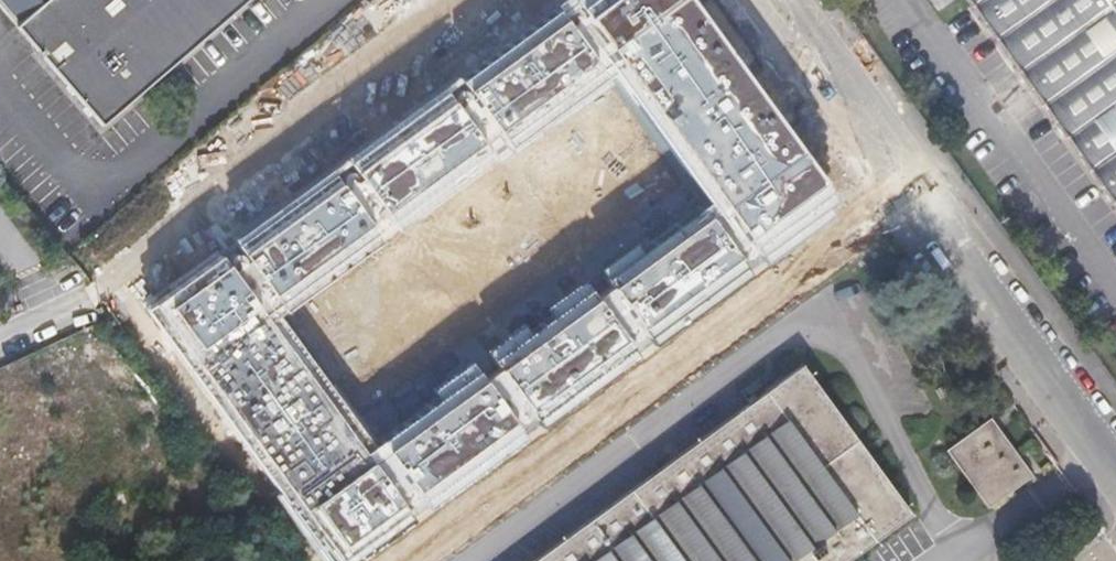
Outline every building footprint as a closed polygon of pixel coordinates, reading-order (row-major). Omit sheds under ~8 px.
[(101,122),(242,0),(0,0),(0,3),(101,122)] [(694,0),(578,0),(148,311),(331,560),(370,560),(843,200),(694,0)] [(952,0),(932,0),(940,10),(952,0)] [(1115,209),(1115,0),(967,0),(1115,209)] [(909,514),(802,362),(526,560),(844,560),(909,514)] [(943,448),(985,506),(1029,474),(987,416),(943,448)]
